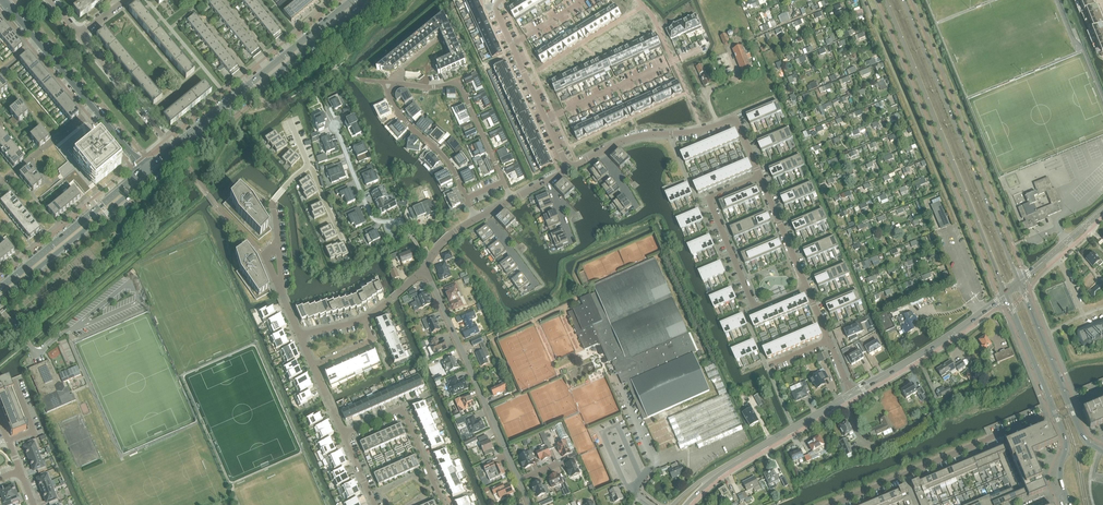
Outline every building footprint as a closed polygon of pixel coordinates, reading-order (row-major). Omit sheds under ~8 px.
[(89,0),(85,0),(73,9),(80,18),(94,7),(89,0)] [(221,3),(219,0),(212,0),(209,3),(213,9),(221,3)] [(304,0),(298,0),(297,1),(305,11),(310,7),(304,0)] [(523,1),(531,13),(536,10),(530,0),(524,0),(523,1)] [(536,10),(534,7),(539,5),(540,7),(540,6),(536,0),(530,0),(536,10)] [(253,13),(260,7),(256,1),(248,8),(253,13)] [(305,11),(297,1),(292,5),(300,15),(305,11)] [(523,1),(519,3),(526,16),(526,15),(530,12),(531,13),(523,1)] [(1092,1),(1081,5),(1084,11),(1097,6),(1097,5),(1095,6),(1092,1)] [(149,17),(143,10),(137,3),(129,11),(140,24),(149,17)] [(218,14),(225,8),(221,3),(213,9),(218,14)] [(472,12),(469,14),(481,8),(479,3),(469,7),(472,12)] [(519,3),(514,6),(521,19),(526,16),(519,3)] [(300,15),(292,5),(288,9),(296,18),(300,15)] [(514,6),(509,9),(511,13),(513,16),(515,19),(520,16),(521,19),(514,6)] [(615,6),(610,9),(616,19),(621,16),(619,13),(620,12),(618,9),(617,10),(615,6)] [(1097,6),(1084,11),(1086,11),(1088,16),(1087,17),(1099,12),(1097,6)] [(257,19),(265,12),(260,7),(253,13),(257,19)] [(222,19),(229,13),(225,8),(218,14),(222,19)] [(481,8),(469,14),(472,19),(483,13),(481,8)] [(603,10),(611,23),(616,19),(610,9),(609,8),(604,11),(603,10)] [(296,18),(288,9),(283,12),(291,22),(296,18)] [(603,10),(598,13),(606,26),(611,23),(603,10)] [(262,24),(269,18),(265,12),(257,19),(262,24)] [(1099,12),(1087,17),(1090,23),(1102,18),(1099,12)] [(226,25),(234,19),(229,13),(222,19),(226,25)] [(483,13),(472,19),(474,24),(486,18),(483,13)] [(598,14),(593,17),(600,29),(606,26),(598,13),(598,14)] [(192,26),(199,20),(195,15),(187,21),(192,26)] [(411,42),(371,74),(373,74),(379,75),(384,75),(391,75),(395,75),(403,76),(408,77),(416,78),(422,79),(426,79),(428,79),(434,79),(439,79),(444,77),(449,76),(452,75),(456,73),(468,67),(456,41),(444,15),(411,42)] [(690,18),(688,19),(694,32),(702,29),(696,16),(690,18)] [(160,31),(155,24),(149,17),(140,24),(152,38),(160,31)] [(593,17),(588,20),(595,32),(600,29),(593,17)] [(266,29),(273,23),(269,18),(262,24),(266,29)] [(486,18),(474,24),(476,29),(488,24),(486,18)] [(1090,23),(1091,23),(1093,28),(1102,24),(1102,21),(1102,18),(1090,23)] [(231,31),(239,24),(234,19),(226,25),(231,31)] [(681,22),(685,33),(686,36),(694,32),(688,19),(686,20),(681,22)] [(196,32),(204,26),(199,20),(192,26),(196,32)] [(583,23),(590,35),(595,32),(588,20),(588,21),(589,22),(585,25),(583,23)] [(676,24),(674,25),(678,36),(685,33),(681,22),(676,25),(676,24)] [(270,35),(273,33),(275,31),(278,29),(273,23),(266,29),(270,35)] [(583,23),(578,26),(585,38),(590,35),(583,23)] [(236,36),(243,30),(239,24),(231,31),(236,36)] [(488,24),(476,29),(479,28),(481,33),(491,29),(488,24)] [(1091,29),(1092,30),(1094,35),(1102,31),(1102,26),(1102,25),(1102,24),(1093,28),(1091,29)] [(672,26),(666,29),(671,39),(678,36),(674,25),(672,26)] [(200,37),(208,31),(204,26),(196,32),(200,37)] [(576,27),(571,30),(578,42),(583,39),(576,27)] [(10,32),(7,28),(0,35),(0,38),(1,39),(10,32)] [(849,28),(844,31),(846,37),(852,35),(849,28)] [(491,29),(481,33),(483,38),(493,34),(491,29)] [(108,51),(116,44),(105,30),(96,37),(108,51)] [(240,41),(248,35),(243,30),(236,36),(240,41)] [(572,33),(567,36),(573,46),(578,42),(571,30),(570,30),(572,33)] [(172,44),(166,37),(160,31),(152,38),(163,52),(172,44)] [(205,43),(212,37),(208,31),(200,37),(205,43)] [(1094,35),(1097,41),(1102,39),(1102,31),(1094,35)] [(4,43),(13,35),(10,32),(1,39),(4,43)] [(493,34),(483,38),(486,43),(495,39),(493,34)] [(655,34),(650,37),(656,50),(661,47),(658,41),(657,38),(655,34)] [(731,42),(730,38),(728,38),(726,34),(720,36),(724,45),(730,42),(731,42)] [(860,34),(855,36),(858,43),(863,41),(860,34)] [(8,47),(17,39),(13,35),(4,43),(8,47)] [(244,47),(252,41),(248,35),(240,41),(244,47)] [(567,36),(562,39),(568,49),(573,46),(567,36)] [(209,48),(217,42),(212,37),(205,43),(209,48)] [(650,37),(644,39),(650,52),(656,50),(650,37)] [(11,50),(20,43),(17,39),(8,47),(11,50)] [(495,39),(486,43),(488,48),(498,44),(495,39)] [(556,39),(555,40),(563,52),(568,49),(562,39),(557,42),(556,39)] [(644,39),(639,42),(644,54),(644,53),(644,52),(649,50),(650,52),(644,39)] [(555,40),(550,43),(558,55),(563,52),(555,40)] [(254,48),(256,46),(252,41),(244,47),(249,52),(251,50),(254,48)] [(214,54),(222,48),(217,42),(209,48),(214,54)] [(639,42),(633,44),(639,57),(640,57),(639,56),(644,54),(639,42)] [(14,54),(23,47),(20,43),(11,50),(14,54)] [(550,43),(545,46),(553,58),(558,55),(550,43)] [(119,64),(128,57),(116,44),(108,51),(119,64)] [(183,58),(177,51),(172,44),(163,52),(174,65),(183,58)] [(498,44),(488,48),(490,53),(500,49),(498,44)] [(633,44),(628,47),(634,60),(639,57),(633,44)] [(807,45),(802,47),(804,53),(810,51),(807,45)] [(541,49),(540,49),(548,61),(553,58),(545,46),(546,48),(542,51),(541,49)] [(753,72),(748,60),(751,58),(750,54),(746,55),(742,46),(733,50),(743,76),(753,72)] [(628,47),(623,49),(628,61),(633,59),(634,60),(628,47)] [(218,59),(226,53),(222,48),(214,54),(218,59)] [(500,49),(490,53),(493,58),(502,54),(500,49)] [(540,49),(535,52),(539,58),(538,58),(540,61),(542,64),(548,61),(540,49)] [(623,49),(617,52),(623,64),(623,63),(628,61),(623,49)] [(821,51),(816,54),(819,61),(824,58),(821,51)] [(617,52),(612,54),(618,67),(618,66),(623,64),(617,52)] [(23,65),(31,57),(28,53),(19,61),(23,65)] [(223,65),(230,58),(226,53),(218,59),(223,65)] [(612,54),(606,57),(612,70),(618,67),(612,54)] [(26,68),(34,61),(31,57),(23,65),(26,68)] [(130,78),(139,71),(128,57),(119,64),(130,78)] [(605,57),(599,60),(604,70),(610,68),(605,57)] [(194,71),(189,64),(183,58),(174,65),(186,79),(194,71)] [(227,70),(230,68),(233,66),(235,64),(230,58),(223,65),(227,70)] [(870,58),(865,60),(868,66),(873,64),(870,58)] [(599,60),(594,62),(600,75),(605,73),(604,70),(599,60)] [(29,72),(37,64),(34,61),(26,68),(29,72)] [(594,62),(589,65),(595,78),(595,77),(599,75),(600,75),(594,62)] [(506,63),(493,69),(496,74),(509,68),(506,63)] [(31,75),(40,68),(37,64),(29,72),(31,75)] [(589,65),(583,67),(589,80),(595,78),(589,65)] [(697,67),(696,67),(701,77),(701,79),(704,87),(712,83),(711,81),(710,81),(707,76),(703,69),(702,65),(697,67)] [(580,69),(578,70),(584,83),(589,80),(583,67),(580,68),(580,69)] [(855,67),(847,70),(849,75),(857,71),(855,67)] [(34,79),(43,71),(40,68),(31,75),(34,79)] [(509,68),(496,74),(498,79),(511,73),(509,68)] [(870,68),(859,72),(861,77),(872,72),(870,68)] [(578,70),(572,72),(578,85),(584,83),(578,70)] [(37,82),(46,75),(43,71),(34,79),(37,82)] [(142,92),(151,84),(139,71),(130,78),(142,92)] [(572,72),(567,75),(573,88),(578,85),(572,72)] [(511,73),(498,79),(501,84),(513,78),(511,73)] [(476,93),(484,89),(477,74),(474,75),(464,80),(467,85),(472,83),(476,93)] [(40,86),(49,78),(46,75),(37,82),(40,86)] [(567,75),(562,77),(567,90),(568,89),(567,89),(572,87),(573,88),(567,75)] [(562,77),(556,80),(562,93),(563,92),(562,92),(567,90),(562,77)] [(790,77),(785,79),(788,86),(793,84),(790,77)] [(43,89),(52,82),(49,78),(40,86),(43,89)] [(513,78),(501,84),(503,89),(516,83),(513,78)] [(846,78),(840,80),(843,87),(849,85),(846,78)] [(1,79),(0,80),(0,86),(4,91),(8,88),(1,79)] [(556,80),(551,82),(552,86),(554,89),(557,95),(562,93),(556,80)] [(676,80),(671,82),(677,95),(682,93),(680,89),(679,86),(676,80)] [(46,93),(55,85),(52,82),(43,89),(46,93)] [(671,83),(666,85),(672,97),(677,95),(671,82),(670,82),(671,83)] [(812,82),(807,85),(810,91),(815,88),(812,82)] [(212,92),(204,83),(190,94),(198,103),(212,92)] [(516,83),(503,89),(505,94),(518,88),(516,83)] [(881,83),(876,85),(879,92),(884,90),(881,83)] [(153,105),(162,98),(151,84),(142,92),(153,105)] [(50,97),(59,90),(55,85),(46,93),(50,97)] [(666,87),(662,89),(667,100),(672,97),(666,85),(666,87)] [(828,85),(819,89),(821,93),(830,89),(828,85)] [(518,88),(505,94),(508,99),(520,93),(518,88)] [(655,89),(650,91),(656,104),(661,102),(655,89)] [(656,89),(655,89),(661,102),(667,100),(662,89),(657,91),(656,89)] [(53,100),(62,93),(59,90),(50,97),(53,100)] [(403,90),(401,90),(400,91),(399,91),(398,92),(397,93),(396,95),(396,96),(396,98),(396,99),(397,101),(397,102),(401,99),(405,104),(413,99),(410,94),(408,91),(403,90)] [(447,96),(447,99),(456,99),(456,96),(456,91),(455,91),(455,90),(448,90),(448,91),(447,91),(447,96)] [(650,91),(645,94),(651,107),(656,104),(650,91)] [(56,104),(65,97),(62,93),(53,100),(56,104)] [(491,106),(486,93),(473,99),(475,104),(483,101),(486,108),(491,106)] [(520,93),(508,99),(510,104),(522,98),(520,93)] [(198,103),(190,94),(177,106),(184,114),(198,103)] [(337,94),(327,99),(329,103),(331,103),(335,110),(338,109),(343,106),(338,95),(337,94)] [(641,96),(640,96),(646,109),(651,107),(645,94),(641,97),(641,96)] [(640,96),(635,99),(636,101),(641,112),(646,109),(640,96)] [(59,107),(68,100),(65,97),(56,104),(59,107)] [(522,98),(510,104),(512,109),(525,104),(522,98)] [(843,99),(838,101),(841,108),(846,106),(843,99)] [(62,111),(70,104),(68,100),(59,107),(62,111)] [(630,101),(625,103),(631,116),(636,114),(630,101)] [(630,101),(636,114),(641,112),(636,101),(631,103),(630,101)] [(782,112),(778,104),(778,103),(777,101),(773,103),(772,104),(776,114),(777,114),(782,112)] [(422,112),(414,102),(409,105),(411,108),(406,111),(413,120),(422,112)] [(11,103),(6,107),(9,112),(14,107),(11,103)] [(24,108),(20,103),(14,107),(19,113),(24,108)] [(386,103),(375,108),(381,119),(391,114),(390,110),(388,105),(387,106),(386,103)] [(65,114),(73,107),(70,104),(62,111),(65,114)] [(525,104),(512,109),(514,114),(527,109),(525,104)] [(623,104),(618,106),(624,119),(629,117),(623,104)] [(776,114),(772,104),(767,106),(771,116),(775,115),(777,119),(779,118),(777,114),(776,114)] [(184,114),(177,106),(163,117),(170,126),(184,114)] [(462,121),(464,124),(467,123),(470,122),(469,118),(470,118),(467,112),(464,106),(455,110),(458,116),(461,122),(462,121)] [(613,109),(618,122),(624,119),(618,106),(617,107),(613,109)] [(771,116),(767,106),(761,108),(766,118),(767,118),(771,116)] [(14,107),(9,112),(14,117),(19,113),(14,107)] [(68,118),(76,111),(73,107),(65,114),(68,118)] [(29,114),(24,108),(19,113),(23,118),(29,114)] [(766,118),(761,108),(756,110),(761,121),(765,119),(767,123),(769,122),(767,118),(766,118)] [(527,109),(514,114),(517,119),(529,114),(527,109)] [(613,109),(607,111),(613,124),(618,122),(613,109)] [(761,121),(756,110),(751,112),(756,123),(757,122),(761,121)] [(72,121),(80,114),(76,111),(68,118),(71,121),(72,121)] [(500,124),(494,111),(481,116),(484,122),(491,118),(494,126),(500,124)] [(607,112),(602,114),(603,115),(608,127),(613,124),(607,111),(607,112)] [(756,123),(751,112),(746,114),(750,125),(755,123),(756,127),(758,126),(757,122),(756,123)] [(23,118),(19,113),(14,117),(18,122),(23,118)] [(323,113),(314,118),(317,124),(315,125),(318,132),(324,129),(323,126),(325,125),(323,122),(326,120),(323,113)] [(529,114),(517,119),(519,124),(532,119),(529,114)] [(603,115),(598,117),(603,129),(608,127),(603,115)] [(14,117),(9,121),(13,126),(18,122),(14,117)] [(347,122),(345,123),(348,129),(351,128),(355,136),(361,134),(356,124),(353,117),(347,119),(348,120),(346,121),(347,122)] [(592,118),(598,131),(603,129),(598,117),(593,119),(592,118)] [(592,118),(587,120),(593,134),(598,131),(592,118)] [(423,119),(417,126),(425,134),(432,126),(423,119)] [(532,119),(519,124),(521,130),(534,124),(532,119)] [(587,120),(582,123),(588,136),(593,134),(587,120)] [(839,120),(834,123),(837,130),(842,127),(839,120)] [(407,131),(400,124),(397,126),(393,121),(387,126),(390,130),(391,129),(400,139),(407,131)] [(121,165),(100,139),(87,123),(57,149),(68,162),(58,170),(59,172),(59,173),(60,175),(63,178),(64,179),(75,171),(88,187),(93,183),(95,186),(121,165)] [(477,133),(472,124),(468,126),(467,123),(464,124),(461,126),(461,127),(462,127),(467,138),(468,137),(469,139),(475,136),(474,135),(477,133)] [(582,123),(577,125),(577,126),(583,138),(588,136),(582,123)] [(534,124),(521,130),(524,135),(536,129),(534,124)] [(438,144),(447,134),(436,125),(432,130),(435,132),(430,137),(438,144)] [(577,126),(572,129),(574,134),(576,137),(578,141),(583,138),(577,126)] [(32,128),(29,130),(26,132),(30,137),(35,133),(32,128)] [(45,133),(41,128),(35,133),(40,138),(45,133)] [(508,141),(502,128),(489,134),(492,139),(499,136),(503,144),(508,141)] [(793,139),(789,131),(790,131),(789,128),(784,130),(783,131),(788,141),(789,141),(793,139)] [(860,128),(855,131),(858,138),(863,135),(860,128)] [(536,129),(524,135),(526,140),(539,134),(536,129)] [(738,140),(736,135),(735,131),(729,133),(734,143),(739,141),(738,140)] [(788,141),(783,131),(778,133),(782,143),(787,142),(788,146),(790,145),(789,141),(788,141)] [(275,132),(264,138),(268,144),(279,136),(278,137),(275,132)] [(35,133),(30,137),(34,142),(40,138),(35,133)] [(50,139),(45,133),(40,138),(44,143),(50,139)] [(734,143),(729,133),(725,135),(729,145),(734,143)] [(782,143),(778,133),(773,135),(777,145),(778,145),(782,143)] [(539,134),(526,140),(528,145),(541,139),(539,134)] [(421,144),(416,140),(415,139),(413,137),(412,138),(409,135),(404,140),(408,144),(408,147),(407,150),(420,152),(420,151),(421,145),(421,144)] [(729,145),(725,135),(720,137),(724,147),(729,145)] [(777,145),(773,135),(768,137),(772,148),(776,146),(778,150),(780,149),(778,145),(777,145)] [(279,136),(268,144),(269,143),(272,148),(275,146),(284,140),(282,141),(279,136)] [(329,136),(321,139),(326,154),(331,152),(332,154),(339,151),(337,147),(335,147),(334,144),(335,143),(332,144),(329,136)] [(451,136),(444,142),(446,145),(448,144),(452,150),(454,149),(456,151),(458,154),(462,150),(453,139),(451,136)] [(724,147),(720,137),(715,139),(719,149),(724,147)] [(772,148),(768,137),(763,139),(767,150),(768,149),(772,148)] [(44,143),(40,138),(34,142),(39,148),(44,143)] [(11,144),(7,139),(2,144),(6,148),(11,144)] [(541,139),(528,145),(531,150),(543,144),(541,139)] [(719,149),(715,139),(710,141),(714,151),(719,149)] [(767,150),(763,139),(757,141),(762,152),(766,150),(768,154),(770,153),(768,149),(767,150)] [(275,146),(272,148),(273,148),(277,153),(287,146),(287,145),(284,141),(284,140),(275,146)] [(480,141),(469,146),(475,158),(480,155),(481,157),(486,154),(480,141)] [(714,151),(710,141),(705,143),(709,153),(714,151)] [(709,153),(705,143),(700,145),(705,155),(709,153)] [(15,149),(11,144),(6,148),(10,153),(15,149)] [(363,144),(353,148),(359,162),(369,158),(367,153),(369,153),(366,147),(367,147),(366,147),(365,147),(363,144)] [(543,144),(531,150),(533,155),(546,149),(543,144)] [(705,155),(700,145),(696,147),(700,157),(705,155)] [(700,157),(696,147),(691,149),(695,159),(700,157)] [(10,153),(6,148),(1,153),(5,158),(10,153)] [(506,148),(497,152),(500,160),(502,165),(503,164),(504,165),(514,160),(511,154),(509,155),(506,148)] [(908,148),(902,151),(905,158),(911,155),(908,148)] [(20,154),(15,149),(10,153),(14,159),(20,154)] [(546,149),(533,155),(535,160),(548,154),(546,149)] [(629,159),(624,153),(620,149),(615,154),(624,163),(629,159)] [(695,159),(691,149),(686,151),(690,161),(695,159)] [(290,151),(281,159),(286,164),(295,154),(294,155),(291,151),(290,151)] [(690,161),(686,151),(681,154),(685,163),(690,161)] [(14,159),(10,153),(5,158),(9,163),(14,159)] [(440,162),(431,153),(431,154),(425,160),(433,169),(440,162)] [(24,160),(20,154),(14,159),(19,164),(24,160)] [(295,154),(286,164),(287,163),(291,167),(300,158),(296,154),(295,154)] [(467,162),(462,154),(454,160),(460,167),(467,162)] [(548,154),(535,160),(538,165),(550,159),(548,154)] [(624,163),(615,154),(610,159),(614,163),(619,168),(624,163)] [(804,166),(801,158),(800,155),(796,157),(794,158),(799,168),(800,168),(804,166)] [(799,168),(794,158),(789,160),(794,170),(798,169),(800,173),(802,172),(800,168),(799,168)] [(19,164),(14,159),(9,163),(14,168),(19,164)] [(483,159),(481,160),(477,162),(484,176),(484,177),(494,172),(489,159),(484,161),(483,159)] [(550,159),(538,165),(540,170),(553,165),(550,159)] [(794,170),(789,160),(784,162),(789,173),(790,172),(794,170)] [(751,170),(747,161),(742,164),(746,173),(751,171),(751,170)] [(519,179),(524,177),(517,162),(514,163),(515,165),(505,170),(508,175),(513,173),(515,178),(518,177),(519,179)] [(789,173),(784,162),(779,164),(784,175),(788,173),(789,177),(791,176),(790,172),(789,173)] [(326,167),(328,172),(327,172),(328,173),(330,178),(329,178),(330,178),(332,183),(339,180),(339,181),(339,179),(346,177),(344,172),(342,172),(341,170),(343,170),(343,169),(341,164),(341,163),(334,166),(334,164),(333,165),(326,167)] [(592,178),(604,169),(601,164),(596,167),(594,165),(588,168),(590,171),(594,177),(592,178)] [(746,173),(742,164),(737,166),(742,175),(746,173)] [(784,175),(779,164),(774,166),(778,177),(780,176),(784,175)] [(742,175),(737,166),(733,168),(737,177),(742,175)] [(778,177),(774,166),(769,168),(773,179),(777,177),(779,181),(781,180),(780,176),(778,177)] [(34,172),(30,167),(25,171),(29,176),(34,172)] [(737,177),(733,168),(728,170),(732,179),(737,177)] [(452,182),(450,177),(447,172),(446,172),(444,169),(437,173),(438,176),(435,178),(437,181),(438,181),(441,187),(452,182)] [(603,178),(608,174),(604,169),(592,178),(596,183),(598,182),(600,184),(605,181),(603,178)] [(367,170),(360,173),(366,186),(378,181),(375,174),(374,175),(373,171),(369,173),(367,170)] [(475,181),(470,170),(461,174),(465,185),(475,181)] [(732,179),(728,170),(723,172),(727,182),(732,179)] [(29,176),(25,171),(19,175),(24,181),(29,176)] [(38,177),(34,172),(29,176),(33,181),(38,177)] [(727,182),(723,172),(718,174),(722,184),(727,182)] [(722,184),(718,174),(713,176),(717,186),(722,184)] [(33,181),(29,176),(24,181),(28,186),(33,181)] [(717,186),(713,176),(709,178),(713,188),(717,186)] [(43,182),(38,177),(33,181),(38,187),(43,182)] [(309,177),(300,184),(303,189),(311,183),(312,183),(309,177)] [(713,188),(709,178),(704,180),(708,190),(713,188)] [(1043,218),(1047,217),(1061,211),(1058,202),(1060,202),(1055,188),(1052,189),(1048,178),(1034,183),(1039,195),(1046,192),(1051,205),(1037,211),(1034,204),(1036,203),(1034,197),(1037,196),(1035,191),(1026,195),(1025,197),(1028,204),(1018,208),(1022,219),(1024,218),(1026,222),(1022,223),(1025,231),(1037,226),(1036,223),(1044,220),(1043,218)] [(574,188),(569,183),(565,179),(560,184),(569,193),(574,188)] [(606,193),(616,185),(612,180),(607,183),(605,181),(600,184),(602,187),(606,193)] [(708,190),(704,180),(699,182),(703,192),(708,190)] [(38,187),(33,181),(28,186),(32,191),(38,187)] [(271,231),(257,208),(266,199),(239,182),(234,190),(236,192),(223,205),(258,241),(271,231)] [(703,192),(699,182),(694,184),(698,193),(698,194),(703,192)] [(303,189),(302,190),(306,195),(314,189),(315,188),(311,183),(303,189)] [(816,193),(812,185),(811,183),(807,184),(806,185),(810,195),(811,195),(816,193)] [(569,193),(560,184),(555,189),(564,198),(569,193)] [(691,195),(687,184),(686,184),(684,185),(684,186),(682,187),(682,186),(681,186),(686,197),(687,196),(691,195)] [(615,194),(620,190),(616,185),(606,193),(609,198),(610,198),(612,200),(617,196),(615,194)] [(810,195),(806,185),(801,187),(805,197),(809,196),(811,200),(813,199),(811,195),(810,195)] [(347,186),(335,191),(337,195),(340,194),(342,198),(344,197),(347,204),(355,201),(353,198),(356,197),(355,194),(354,195),(353,193),(354,192),(351,193),(350,189),(348,190),(347,186)] [(686,197),(681,186),(681,187),(681,186),(678,187),(679,188),(677,189),(677,188),(676,188),(681,199),(685,197),(686,201),(688,200),(687,196),(686,197)] [(759,197),(756,188),(757,188),(756,186),(751,188),(750,188),(754,199),(755,199),(759,197)] [(805,197),(801,187),(796,189),(800,200),(801,199),(805,197)] [(397,206),(393,200),(391,201),(390,199),(388,200),(387,201),(381,188),(371,193),(381,214),(392,208),(393,210),(397,208),(396,206),(397,206)] [(681,199),(676,188),(676,189),(673,190),(674,190),(672,191),(671,190),(671,191),(676,201),(677,201),(681,199)] [(754,199),(750,188),(744,191),(749,201),(753,199),(755,203),(757,202),(755,199),(754,199)] [(80,198),(73,189),(69,192),(77,201),(80,198)] [(306,195),(305,195),(309,200),(318,194),(314,189),(306,195)] [(800,200),(796,189),(790,191),(795,202),(799,200),(801,204),(803,203),(801,199),(800,200)] [(676,201),(671,191),(670,191),(668,192),(666,193),(666,194),(670,203),(675,202),(676,205),(678,205),(677,201),(676,201)] [(749,201),(744,191),(739,193),(744,203),(745,203),(749,201)] [(795,202),(790,191),(785,193),(790,204),(791,203),(795,202)] [(77,201),(69,192),(66,195),(73,204),(77,201)] [(461,205),(455,193),(447,197),(453,209),(461,205)] [(551,200),(548,194),(543,196),(541,193),(535,195),(536,198),(536,199),(538,205),(551,200)] [(744,203),(739,193),(734,195),(739,205),(743,204),(744,207),(746,207),(745,203),(744,203)] [(790,204),(785,193),(780,196),(784,206),(789,204),(791,208),(793,207),(791,203),(790,204)] [(15,200),(11,195),(5,199),(10,205),(15,200)] [(73,204),(66,195),(62,198),(69,207),(73,204)] [(617,209),(628,201),(624,195),(619,199),(617,196),(612,200),(614,203),(611,204),(616,210),(617,209)] [(739,205),(734,195),(729,197),(733,208),(735,207),(739,205)] [(733,208),(729,197),(724,199),(728,210),(732,208),(734,212),(736,211),(735,207),(733,208)] [(69,207),(62,198),(59,201),(66,210),(69,207)] [(10,205),(5,199),(0,204),(5,209),(10,205)] [(728,210),(724,199),(718,201),(723,212),(728,210)] [(19,205),(15,200),(10,205),(14,210),(19,205)] [(548,208),(553,206),(551,200),(538,205),(541,211),(543,214),(549,211),(548,208)] [(66,210),(59,201),(55,204),(62,213),(66,210)] [(409,209),(413,220),(417,218),(417,219),(417,218),(425,215),(426,217),(431,214),(431,215),(432,215),(431,213),(435,211),(431,202),(427,204),(426,201),(426,202),(421,204),(420,204),(421,205),(413,208),(412,207),(412,208),(409,209)] [(631,206),(628,201),(617,209),(621,214),(621,213),(623,216),(625,215),(627,217),(631,216),(627,210),(631,206)] [(322,202),(312,207),(314,213),(323,209),(324,209),(325,208),(322,202)] [(948,216),(947,214),(944,215),(939,203),(931,206),(941,229),(949,226),(946,218),(948,216)] [(62,213),(55,204),(51,207),(59,216),(62,213)] [(14,210),(10,205),(5,209),(9,214),(14,210)] [(23,210),(19,205),(14,210),(18,215),(23,210)] [(59,216),(51,207),(48,210),(55,219),(59,216)] [(363,218),(361,215),(362,215),(359,208),(345,214),(344,214),(346,218),(350,216),(355,228),(362,225),(361,224),(365,222),(363,218)] [(314,213),(313,213),(316,219),(326,214),(324,209),(323,209),(314,213)] [(18,215),(14,210),(9,214),(13,219),(18,215)] [(28,216),(23,210),(18,215),(22,220),(28,216)] [(515,220),(510,214),(506,210),(501,215),(510,224),(515,220)] [(702,221),(698,210),(697,211),(697,210),(695,211),(695,212),(693,213),(693,212),(692,212),(697,223),(698,223),(702,221)] [(827,220),(824,212),(823,210),(819,211),(817,212),(822,222),(823,222),(827,220)] [(558,218),(556,212),(550,214),(549,211),(543,214),(544,217),(541,218),(544,223),(558,218)] [(697,223),(692,212),(692,213),(689,214),(690,214),(688,215),(688,214),(687,215),(692,225),(696,223),(697,227),(700,226),(698,223),(697,223)] [(770,223),(767,215),(768,214),(767,212),(762,214),(760,215),(765,225),(766,225),(770,223)] [(822,222),(817,212),(812,214),(817,224),(821,223),(822,227),(825,226),(823,222),(822,222)] [(817,224),(812,214),(807,216),(811,227),(813,226),(817,224)] [(22,220),(18,215),(13,219),(17,224),(22,220)] [(510,224),(501,215),(496,220),(500,223),(505,229),(510,224)] [(692,225),(687,215),(684,216),(685,216),(683,217),(682,217),(687,227),(688,227),(692,225)] [(765,225),(760,215),(755,217),(760,227),(764,226),(766,229),(768,228),(766,225),(765,225)] [(32,221),(28,216),(22,220),(26,225),(32,221)] [(811,227),(807,216),(802,218),(806,229),(810,227),(812,231),(814,230),(813,226),(811,227)] [(687,227),(682,217),(681,217),(679,218),(679,219),(677,219),(677,220),(681,230),(686,228),(687,232),(689,231),(688,227),(687,227)] [(760,227),(755,217),(750,219),(755,229),(756,229),(760,227)] [(555,226),(561,224),(558,218),(544,223),(544,224),(546,223),(548,229),(549,229),(550,231),(556,229),(555,226)] [(806,229),(802,218),(797,220),(801,231),(802,230),(806,229)] [(755,229),(750,219),(745,221),(750,232),(754,230),(755,234),(757,233),(756,229),(755,229)] [(26,225),(22,220),(17,224),(21,229),(26,225)] [(801,231),(797,220),(791,223),(796,233),(800,231),(802,235),(804,235),(802,230),(801,231)] [(36,226),(32,221),(26,225),(31,230),(36,226)] [(750,232),(745,221),(740,223),(744,234),(746,233),(750,232)] [(744,234),(740,223),(735,225),(739,236),(743,234),(745,238),(747,237),(746,233),(744,234)] [(31,230),(26,225),(21,229),(25,234),(31,230)] [(739,236),(735,225),(729,228),(734,238),(739,236)] [(40,231),(36,226),(31,230),(35,235),(40,231)] [(331,226),(321,230),(323,236),(325,236),(325,235),(334,231),(333,231),(331,226)] [(480,239),(491,231),(487,226),(482,229),(480,226),(475,230),(477,233),(480,239)] [(373,228),(365,232),(366,235),(365,236),(366,236),(370,243),(369,244),(372,243),(373,246),(381,243),(379,239),(380,239),(376,231),(374,231),(373,228)] [(566,236),(563,230),(557,232),(556,229),(550,231),(551,235),(549,236),(551,242),(553,241),(566,236)] [(35,235),(31,230),(25,234),(30,240),(35,235)] [(334,231),(325,235),(325,236),(327,241),(337,236),(335,231),(333,231),(334,231)] [(490,240),(495,236),(491,231),(480,239),(484,244),(485,244),(487,246),(490,244),(492,242),(490,240)] [(15,252),(7,243),(5,240),(3,238),(0,235),(0,264),(15,252)] [(562,244),(568,242),(566,236),(553,241),(556,247),(558,250),(560,249),(564,248),(562,244)] [(713,247),(709,236),(708,237),(706,238),(704,239),(704,238),(703,239),(708,249),(709,249),(713,247)] [(838,247),(835,239),(834,237),(830,238),(829,239),(833,249),(834,249),(838,247)] [(781,249),(778,241),(779,240),(778,238),(773,240),(771,241),(776,251),(777,251),(781,249)] [(708,249),(703,239),(700,240),(701,240),(699,241),(698,241),(703,251),(707,250),(708,253),(710,252),(709,249),(708,249)] [(833,249),(829,239),(823,241),(828,251),(832,250),(834,254),(836,253),(834,249),(833,249)] [(490,256),(503,247),(499,241),(494,245),(492,242),(490,244),(492,247),(488,249),(492,254),(490,256)] [(703,251),(698,241),(695,242),(696,243),(694,243),(693,243),(698,253),(699,253),(703,251)] [(776,251),(771,241),(766,243),(771,253),(775,252),(776,255),(779,255),(777,251),(776,251)] [(828,251),(823,241),(818,243),(823,254),(824,253),(828,251)] [(698,253),(693,243),(692,243),(690,244),(690,245),(688,246),(692,256),(697,254),(698,258),(700,257),(699,253),(698,253)] [(771,253),(766,243),(761,245),(766,256),(767,255),(771,253)] [(823,254),(818,243),(813,245),(818,256),(822,254),(824,258),(826,257),(824,253),(823,254)] [(339,246),(339,247),(343,256),(343,257),(349,254),(344,244),(339,246)] [(333,248),(337,257),(337,258),(343,256),(339,247),(339,246),(338,245),(333,248)] [(766,256),(761,245),(756,247),(761,258),(765,256),(766,260),(768,259),(767,255),(766,256)] [(818,256),(813,245),(808,247),(813,258),(814,257),(818,256)] [(271,293),(258,263),(257,261),(255,258),(246,246),(235,254),(240,269),(236,272),(256,301),(271,293)] [(332,247),(326,249),(331,259),(337,257),(333,248),(332,247)] [(502,256),(506,252),(503,247),(490,256),(494,261),(496,259),(498,262),(504,258),(502,256)] [(761,258),(756,247),(751,249),(755,260),(757,259),(761,258)] [(813,258),(808,247),(803,250),(807,260),(812,258),(813,262),(815,262),(814,257),(813,258)] [(755,260),(751,249),(746,252),(750,262),(754,260),(756,264),(758,263),(757,259),(755,260)] [(412,259),(409,252),(399,256),(399,257),(396,258),(398,262),(401,261),(402,263),(412,259)] [(452,258),(450,252),(442,256),(444,261),(452,258)] [(750,262),(746,252),(741,254),(745,264),(750,262)] [(1102,265),(1094,253),(1089,256),(1088,256),(1087,256),(1087,257),(1086,257),(1086,258),(1086,259),(1093,267),(1095,265),(1099,269),(1102,265)] [(502,272),(514,263),(510,257),(506,261),(504,258),(498,262),(500,265),(498,266),(502,272)] [(696,352),(655,258),(640,264),(593,285),(596,293),(591,295),(580,300),(583,306),(568,313),(585,350),(600,343),(609,362),(612,361),(613,364),(612,364),(613,366),(614,366),(619,377),(621,376),(623,380),(625,379),(627,383),(643,420),(648,418),(710,391),(693,354),(696,352)] [(724,273),(720,262),(719,263),(717,264),(715,265),(714,265),(719,275),(720,275),(724,273)] [(451,276),(446,263),(445,263),(436,267),(440,274),(438,275),(439,276),(439,277),(439,278),(440,279),(440,280),(441,281),(451,276)] [(513,271),(518,268),(514,263),(502,272),(504,271),(507,276),(508,275),(510,278),(515,274),(513,271)] [(850,274),(846,266),(846,264),(841,265),(840,266),(844,276),(846,276),(850,274)] [(719,275),(714,265),(711,266),(712,267),(710,267),(709,267),(714,277),(718,276),(719,280),(722,279),(720,275),(719,275)] [(844,276),(840,266),(835,268),(839,279),(843,277),(845,281),(847,280),(846,276),(844,276)] [(714,277),(709,267),(706,268),(707,269),(705,269),(704,269),(709,280),(710,279),(714,277)] [(839,279),(835,268),(830,270),(834,281),(835,280),(839,279)] [(399,277),(395,269),(389,271),(393,280),(399,277)] [(709,280),(704,269),(703,269),(701,270),(701,271),(699,272),(703,282),(708,280),(709,284),(711,283),(710,279),(709,280)] [(834,281),(830,270),(825,272),(829,283),(833,281),(835,285),(837,284),(835,280),(834,281)] [(829,283),(825,272),(819,274),(824,285),(825,285),(829,283)] [(933,272),(921,277),(923,281),(935,277),(933,272)] [(515,286),(526,278),(522,273),(517,277),(515,274),(510,278),(512,281),(511,281),(515,286)] [(824,285),(819,274),(814,277),(819,287),(823,285),(825,290),(827,289),(825,285),(824,285)] [(525,287),(530,284),(526,278),(515,286),(519,291),(520,291),(521,294),(527,290),(525,287)] [(383,293),(377,279),(376,279),(377,282),(372,284),(372,283),(371,283),(372,285),(377,297),(378,297),(377,295),(382,293),(383,293)] [(377,297),(372,285),(367,287),(366,287),(367,289),(372,300),(373,300),(372,299),(377,297)] [(461,297),(456,285),(446,289),(448,294),(447,295),(451,302),(450,303),(451,304),(449,305),(449,306),(450,308),(451,309),(452,308),(453,310),(464,305),(466,304),(463,297),(461,297)] [(372,300),(367,289),(362,291),(362,290),(361,290),(362,292),(367,303),(367,304),(368,304),(367,303),(372,300)] [(418,295),(415,290),(415,289),(409,292),(412,298),(418,295)] [(735,299),(731,289),(730,289),(728,290),(728,291),(726,291),(725,291),(730,301),(731,301),(735,299)] [(730,301),(725,291),(722,292),(723,293),(721,293),(720,293),(725,304),(729,302),(730,306),(732,305),(731,301),(730,301)] [(861,301),(858,293),(857,291),(853,292),(851,293),(856,303),(857,303),(861,301)] [(367,303),(362,292),(357,295),(356,294),(357,296),(362,307),(362,308),(363,308),(362,305),(367,303)] [(431,304),(428,298),(429,297),(427,293),(418,297),(423,308),(431,304)] [(725,304),(720,293),(717,294),(718,295),(716,296),(715,295),(720,306),(721,305),(725,304)] [(856,303),(851,293),(846,295),(851,306),(855,304),(857,308),(859,307),(857,303),(856,303)] [(720,306),(715,295),(714,295),(712,296),(712,297),(710,298),(714,308),(719,306),(720,310),(722,309),(721,305),(720,306)] [(851,306),(846,295),(841,297),(846,308),(847,307),(851,306)] [(362,307),(357,296),(352,298),(351,296),(350,296),(351,297),(356,308),(357,310),(357,309),(362,307)] [(808,305),(805,300),(804,296),(799,298),(803,308),(808,306),(808,305)] [(356,308),(351,297),(346,300),(345,298),(344,298),(345,299),(350,309),(350,312),(351,311),(350,310),(356,308)] [(846,308),(841,297),(836,299),(840,310),(845,308),(846,312),(848,311),(847,307),(846,308)] [(803,308),(799,298),(794,300),(798,310),(803,308)] [(350,309),(345,299),(340,301),(339,299),(338,299),(339,300),(343,311),(344,313),(345,313),(344,312),(350,309)] [(840,310),(836,299),(831,301),(835,312),(836,312),(840,310)] [(343,311),(339,300),(333,302),(332,300),(332,301),(337,312),(338,314),(339,314),(338,313),(343,311)] [(798,310),(794,300),(789,302),(793,312),(798,310)] [(337,312),(332,301),(327,304),(326,301),(326,302),(326,303),(331,314),(332,315),(332,314),(337,312)] [(835,312),(831,301),(825,304),(830,314),(834,312),(836,317),(838,316),(836,312),(835,312)] [(793,312),(789,302),(784,304),(789,314),(793,312)] [(331,314),(326,303),(321,305),(320,303),(320,304),(325,315),(326,317),(326,316),(331,314)] [(325,315),(320,304),(315,306),(314,304),(314,305),(319,317),(320,318),(325,315)] [(789,314),(784,304),(780,306),(784,316),(789,314)] [(319,317),(314,305),(309,307),(308,305),(308,306),(313,317),(314,319),(319,317)] [(313,317),(308,306),(303,309),(302,307),(302,308),(307,319),(308,321),(308,320),(308,319),(313,317)] [(784,316),(780,306),(775,309),(779,318),(784,316)] [(269,317),(274,315),(274,314),(272,309),(273,308),(266,311),(265,310),(266,309),(259,312),(259,313),(262,320),(264,323),(263,323),(270,320),(269,317)] [(307,319),(302,308),(297,310),(296,308),(295,308),(301,322),(302,322),(307,319)] [(779,318),(775,309),(770,311),(774,320),(779,318)] [(479,333),(476,325),(474,325),(472,320),(476,318),(476,317),(473,310),(456,318),(458,323),(464,321),(467,328),(462,331),(466,339),(479,333)] [(774,320),(770,311),(765,313),(769,322),(774,320)] [(769,322),(765,313),(760,315),(764,324),(769,322)] [(282,322),(280,316),(281,316),(281,315),(276,317),(275,314),(274,314),(274,315),(269,317),(270,320),(263,323),(264,323),(266,322),(269,328),(268,328),(269,328),(284,321),(283,321),(282,322)] [(914,330),(911,323),(918,320),(916,317),(913,318),(911,314),(905,317),(905,316),(898,319),(901,325),(901,324),(903,327),(901,328),(905,335),(914,330)] [(746,325),(742,315),(741,315),(738,316),(739,317),(737,317),(736,317),(741,328),(742,327),(746,325)] [(764,324),(760,315),(755,317),(760,326),(764,324)] [(390,322),(388,316),(375,321),(375,322),(376,321),(379,327),(378,327),(378,328),(390,322)] [(845,330),(844,330),(844,331),(845,331),(847,338),(848,338),(849,338),(851,342),(858,338),(857,336),(857,334),(860,333),(861,333),(860,332),(864,331),(861,323),(867,321),(866,321),(870,319),(869,316),(859,320),(853,323),(854,326),(852,327),(845,330)] [(741,328),(736,317),(733,318),(734,319),(732,320),(732,319),(731,319),(736,330),(740,328),(741,332),(743,331),(742,327),(741,328)] [(760,326),(755,317),(750,319),(754,328),(755,328),(760,326)] [(430,321),(429,318),(422,320),(427,330),(430,329),(432,333),(440,330),(438,326),(439,326),(437,322),(435,319),(430,321)] [(736,330),(731,319),(728,320),(729,321),(727,322),(726,321),(731,332),(732,331),(736,330)] [(1102,339),(1102,320),(1078,331),(1077,332),(1077,333),(1077,334),(1078,336),(1078,337),(1078,338),(1079,339),(1079,341),(1080,342),(1080,343),(1081,344),(1082,345),(1083,346),(1084,346),(1102,339)] [(282,329),(286,328),(286,327),(285,328),(283,322),(284,322),(284,321),(269,328),(271,334),(269,335),(276,332),(277,335),(283,332),(282,329)] [(731,332),(726,321),(725,322),(725,321),(723,322),(723,323),(721,324),(721,325),(725,334),(730,332),(731,336),(733,335),(732,331),(731,332)] [(393,328),(391,322),(390,322),(378,328),(379,327),(381,333),(380,333),(380,334),(395,327),(393,328)] [(821,336),(817,326),(812,329),(816,339),(821,336)] [(383,340),(398,333),(395,327),(380,334),(381,334),(381,333),(384,339),(383,339),(383,340)] [(816,339),(812,329),(807,331),(811,341),(816,339)] [(811,341),(807,331),(802,333),(806,343),(811,341)] [(285,338),(282,333),(283,332),(277,335),(276,332),(269,335),(270,338),(273,344),(285,339),(286,338),(285,338)] [(398,340),(396,334),(398,333),(383,340),(384,339),(387,345),(386,345),(386,346),(398,340)] [(806,343),(802,333),(797,335),(801,345),(806,343)] [(801,345),(797,335),(792,337),(797,347),(801,345)] [(991,345),(987,339),(988,338),(986,335),(983,337),(983,338),(979,341),(983,346),(982,347),(984,350),(983,351),(986,354),(991,352),(990,351),(993,349),(991,346),(991,345)] [(483,342),(482,339),(481,336),(471,341),(473,347),(483,342)] [(797,347),(792,337),(788,339),(792,349),(797,347)] [(447,349),(444,341),(439,343),(437,338),(430,341),(432,346),(431,347),(435,355),(439,353),(440,354),(441,354),(443,353),(444,352),(443,351),(447,349)] [(283,347),(288,344),(287,344),(285,339),(273,344),(275,350),(276,350),(277,353),(284,350),(283,347)] [(792,349),(788,339),(783,341),(787,351),(792,349)] [(401,346),(399,340),(398,340),(386,346),(387,345),(389,351),(388,351),(388,352),(401,346)] [(860,340),(858,341),(864,353),(867,351),(869,355),(881,348),(877,341),(873,343),(872,342),(871,342),(870,342),(869,342),(869,343),(869,344),(869,345),(865,348),(862,342),(861,342),(860,340)] [(757,351),(753,341),(752,341),(749,342),(750,343),(748,344),(748,343),(747,343),(752,354),(753,353),(757,351)] [(787,351),(783,341),(778,343),(782,353),(787,351)] [(847,358),(844,357),(847,364),(850,363),(852,365),(864,358),(861,355),(864,353),(858,341),(854,344),(855,346),(856,346),(859,351),(855,354),(854,353),(854,352),(853,352),(852,353),(851,353),(851,354),(851,355),(852,355),(847,358)] [(752,354),(747,343),(744,344),(745,345),(743,346),(743,345),(742,345),(747,356),(751,354),(752,358),(754,357),(753,353),(752,354)] [(782,353),(778,343),(773,345),(777,355),(782,353)] [(296,352),(293,346),(294,346),(294,345),(290,347),(288,344),(283,347),(284,350),(277,353),(279,352),(282,358),(297,351),(296,352)] [(747,356),(742,345),(742,346),(742,345),(739,346),(740,347),(738,348),(737,347),(742,358),(743,358),(747,356)] [(777,355),(773,345),(768,347),(772,357),(777,355)] [(391,357),(391,358),(392,357),(404,352),(401,346),(388,352),(389,351),(392,357),(391,357)] [(486,358),(489,356),(485,347),(482,349),(483,350),(476,353),(481,366),(488,363),(486,358)] [(742,358),(737,347),(736,348),(734,349),(732,350),(732,351),(736,360),(741,358),(742,362),(744,361),(743,358),(742,358)] [(772,357),(768,347),(763,349),(767,359),(772,357)] [(1014,356),(1011,349),(1010,349),(995,355),(995,356),(997,363),(1014,356)] [(295,359),(299,358),(299,357),(298,358),(296,352),(297,352),(297,351),(282,358),(285,364),(282,365),(289,362),(291,365),(296,362),(295,359)] [(380,364),(374,351),(374,352),(369,354),(366,355),(366,356),(371,368),(372,368),(379,365),(380,365),(380,364)] [(407,358),(406,358),(404,352),(392,357),(395,363),(394,363),(394,364),(399,361),(401,364),(408,361),(406,358),(407,358)] [(371,368),(366,356),(361,358),(361,357),(358,358),(357,359),(358,360),(362,370),(363,372),(364,372),(371,368)] [(458,368),(457,364),(455,364),(452,357),(442,362),(447,373),(452,371),(454,370),(458,368)] [(62,384),(58,384),(48,360),(28,369),(41,398),(39,399),(42,406),(44,405),(47,413),(76,400),(73,393),(70,395),(67,387),(64,388),(62,384)] [(362,370),(358,360),(353,362),(353,361),(350,362),(349,362),(350,363),(355,375),(355,373),(362,370)] [(958,371),(965,366),(962,361),(956,365),(954,363),(952,364),(950,361),(944,365),(949,372),(949,373),(957,368),(958,371)] [(298,368),(296,363),(297,362),(296,362),(291,365),(289,362),(282,365),(283,368),(284,368),(286,373),(286,374),(299,368),(298,368)] [(720,396),(668,419),(678,440),(679,443),(682,450),(696,443),(699,449),(743,430),(740,424),(723,385),(720,378),(713,362),(703,366),(709,379),(714,384),(720,396)] [(355,375),(350,363),(345,365),(344,364),(341,366),(341,367),(347,379),(355,375)] [(949,372),(944,365),(937,369),(942,377),(944,380),(951,376),(949,373),(949,372)] [(77,366),(59,374),(63,383),(81,375),(77,366)] [(977,378),(971,366),(967,368),(973,380),(977,378)] [(347,379),(341,367),(337,369),(336,368),(333,369),(333,370),(339,383),(339,382),(347,379)] [(296,377),(302,374),(301,374),(300,372),(299,368),(286,374),(289,380),(290,383),(297,380),(296,377)] [(823,381),(827,378),(828,377),(825,371),(825,370),(824,371),(823,369),(818,372),(820,374),(816,376),(815,373),(809,377),(810,379),(813,377),(816,382),(814,384),(817,389),(825,384),(823,381)] [(339,383),(333,370),(328,372),(325,373),(330,386),(331,386),(339,383)] [(309,381),(306,376),(307,376),(307,375),(303,377),(302,374),(296,377),(297,380),(290,383),(293,382),(295,388),(310,381),(309,381)] [(424,386),(419,377),(414,379),(413,377),(412,378),(413,379),(417,389),(420,387),(420,388),(423,387),(424,386)] [(467,388),(463,379),(460,381),(459,381),(457,380),(456,377),(448,380),(450,385),(448,386),(452,394),(467,388)] [(413,379),(407,382),(406,380),(405,381),(406,382),(411,391),(413,390),(414,391),(416,390),(417,389),(413,379)] [(0,383),(0,400),(13,435),(12,435),(13,436),(26,430),(11,392),(14,391),(9,380),(0,383)] [(512,392),(508,384),(505,385),(503,380),(499,383),(500,386),(499,386),(499,385),(495,387),(495,388),(490,390),(493,395),(493,394),(494,396),(503,392),(505,395),(512,392)] [(308,389),(313,388),(312,387),(311,387),(309,382),(310,382),(310,381),(295,388),(298,394),(293,395),(294,396),(302,392),(304,395),(310,392),(308,389)] [(810,392),(805,381),(800,383),(802,388),(792,393),(796,402),(808,396),(807,393),(810,392)] [(411,392),(411,391),(406,382),(401,385),(400,383),(399,384),(400,385),(404,394),(407,393),(407,394),(410,393),(411,392)] [(925,394),(921,388),(916,391),(912,384),(907,386),(908,387),(901,391),(906,399),(917,393),(918,395),(921,394),(922,396),(925,394)] [(400,385),(394,388),(393,386),(392,386),(393,388),(398,397),(400,396),(401,397),(403,395),(403,396),(404,395),(404,394),(400,385)] [(951,392),(949,388),(945,390),(943,387),(938,389),(941,396),(951,392)] [(398,398),(398,397),(393,388),(388,391),(387,389),(386,389),(387,391),(391,400),(394,399),(397,398),(398,398)] [(387,391),(381,393),(380,392),(379,392),(380,394),(385,403),(387,402),(388,402),(390,401),(391,401),(391,400),(387,391)] [(306,401),(312,398),(311,395),(310,395),(309,393),(310,392),(304,395),(302,392),(294,396),(295,398),(295,399),(298,406),(298,407),(307,403),(307,402),(306,403),(306,401)] [(385,404),(385,403),(380,394),(374,396),(374,395),(373,395),(374,397),(378,406),(381,405),(384,404),(385,404)] [(475,406),(470,394),(455,401),(460,412),(475,406)] [(764,404),(759,394),(754,397),(759,406),(764,404)] [(374,397),(368,399),(367,398),(366,398),(367,400),(367,399),(371,409),(374,407),(375,408),(377,407),(378,407),(378,406),(374,397)] [(372,409),(371,409),(367,399),(367,400),(361,402),(361,400),(360,401),(361,402),(365,412),(368,410),(368,411),(371,410),(372,409)] [(361,402),(355,405),(354,403),(353,404),(354,405),(359,414),(361,413),(362,414),(364,413),(365,412),(361,402)] [(426,402),(413,408),(414,408),(417,413),(416,414),(428,408),(425,403),(426,402)] [(1083,411),(1090,429),(1102,423),(1102,402),(1083,411)] [(756,416),(749,404),(746,406),(751,415),(745,418),(750,426),(751,426),(751,427),(754,425),(754,424),(759,421),(755,416),(756,416)] [(354,405),(349,408),(348,406),(347,407),(352,417),(355,416),(355,417),(358,416),(359,415),(359,414),(354,405)] [(352,417),(347,407),(346,407),(347,409),(341,411),(344,419),(344,418),(345,420),(345,421),(352,418),(352,417)] [(428,408),(416,414),(417,414),(419,419),(418,420),(419,420),(431,414),(429,409),(429,408),(428,408)] [(431,414),(419,420),(420,420),(422,425),(421,426),(434,420),(431,414),(432,414),(431,414)] [(316,424),(322,421),(321,421),(319,416),(320,415),(313,418),(312,417),(313,416),(306,419),(307,419),(310,426),(308,427),(308,428),(309,430),(318,426),(316,424)] [(476,422),(474,416),(466,419),(469,425),(468,425),(472,434),(485,428),(481,420),(476,422)] [(893,432),(887,419),(886,417),(880,420),(881,422),(882,422),(883,425),(869,431),(871,437),(877,434),(877,435),(883,433),(884,436),(893,432)] [(434,420),(421,426),(422,426),(425,431),(424,432),(437,426),(434,420)] [(330,428),(327,423),(328,422),(324,424),(322,421),(316,424),(318,426),(309,430),(309,431),(313,429),(316,434),(316,435),(331,428),(330,428)] [(854,434),(847,422),(847,423),(846,422),(844,424),(843,425),(842,425),(840,426),(840,427),(839,427),(844,436),(849,434),(850,437),(854,434)] [(555,427),(552,428),(553,431),(556,430),(562,443),(558,445),(558,446),(557,447),(558,448),(557,449),(557,450),(558,451),(559,452),(560,454),(561,453),(563,457),(567,456),(568,459),(576,456),(574,450),(563,423),(555,427)] [(405,435),(401,424),(400,424),(400,425),(398,426),(398,425),(396,426),(395,426),(400,437),(405,435)] [(1031,454),(1045,448),(1057,443),(1050,425),(1006,443),(1007,445),(1009,451),(1026,490),(1028,495),(1029,498),(1047,491),(1031,454)] [(400,437),(395,426),(395,427),(393,428),(391,428),(390,429),(395,440),(400,437)] [(437,426),(424,432),(425,432),(427,437),(426,438),(439,432),(437,426)] [(329,436),(333,434),(332,434),(330,429),(331,428),(316,435),(318,434),(320,440),(314,442),(314,443),(315,443),(323,439),(324,442),(330,439),(329,436)] [(395,440),(390,429),(390,430),(388,430),(386,431),(385,431),(390,442),(395,440)] [(390,442),(385,431),(385,432),(383,433),(383,432),(381,433),(380,433),(385,444),(390,442)] [(439,432),(426,438),(427,438),(428,438),(430,443),(429,444),(441,438),(439,433),(439,432)] [(385,444),(380,433),(380,434),(378,435),(378,434),(376,435),(375,436),(380,446),(385,444)] [(380,446),(375,436),(373,437),(373,436),(371,437),(369,438),(375,449),(380,446)] [(466,446),(477,440),(475,436),(464,442),(466,446)] [(441,438),(429,444),(430,444),(433,449),(432,450),(437,448),(439,450),(446,447),(447,447),(446,444),(447,444),(446,443),(444,438),(444,437),(441,438)] [(493,449),(490,441),(486,443),(483,437),(479,439),(482,444),(481,445),(484,453),(485,452),(486,453),(489,452),(488,451),(493,449)] [(826,450),(819,437),(812,441),(811,441),(809,442),(809,443),(808,444),(813,452),(809,454),(812,460),(828,453),(826,450)] [(375,449),(369,438),(370,439),(368,439),(365,440),(364,440),(369,451),(375,449)] [(26,453),(26,454),(38,449),(40,448),(36,439),(25,443),(26,446),(24,447),(27,453),(26,453)] [(332,445),(329,440),(330,439),(324,442),(323,439),(315,443),(316,445),(315,445),(316,446),(318,445),(320,450),(320,451),(333,445),(332,445)] [(852,453),(846,439),(840,442),(846,456),(852,453)] [(369,451),(364,440),(365,441),(363,442),(362,441),(360,442),(359,442),(364,453),(369,451)] [(551,456),(549,450),(552,449),(548,441),(544,442),(546,448),(536,452),(540,460),(542,459),(543,461),(544,460),(545,461),(547,461),(547,460),(548,459),(550,458),(549,456),(551,456)] [(330,454),(336,451),(335,451),(332,446),(333,445),(320,451),(323,456),(323,457),(324,459),(331,456),(330,454)] [(998,455),(1009,451),(1007,445),(996,450),(1000,461),(1001,461),(998,455)] [(440,453),(434,456),(435,456),(438,461),(437,462),(450,456),(449,456),(446,451),(447,450),(446,447),(439,450),(440,453)] [(38,449),(26,454),(27,454),(29,459),(40,455),(38,449)] [(531,460),(535,459),(531,450),(527,452),(528,453),(519,456),(521,461),(520,461),(521,463),(520,464),(521,465),(521,466),(522,467),(523,468),(524,468),(525,469),(533,465),(531,460)] [(803,457),(800,450),(790,454),(793,462),(803,457)] [(1000,461),(996,450),(990,453),(995,463),(1000,461)] [(343,458),(340,453),(341,452),(336,454),(335,452),(336,451),(330,454),(331,456),(324,459),(324,460),(328,458),(331,463),(329,464),(329,465),(344,458),(343,458)] [(995,463),(990,453),(985,455),(989,466),(995,463)] [(40,455),(29,459),(31,465),(42,461),(40,455)] [(989,466),(985,455),(979,457),(984,468),(989,466)] [(419,467),(416,459),(415,456),(409,458),(414,469),(415,469),(417,468),(417,467),(418,466),(419,467)] [(450,456),(437,462),(438,462),(441,467),(440,468),(452,462),(449,457),(450,456)] [(570,463),(566,464),(568,469),(567,469),(570,476),(571,476),(572,477),(580,473),(575,462),(579,461),(576,456),(568,459),(570,463)] [(984,468),(979,457),(974,460),(978,470),(984,468)] [(341,467),(346,464),(345,464),(343,459),(344,458),(329,465),(332,470),(329,471),(329,472),(336,469),(338,471),(344,469),(343,469),(342,469),(341,467)] [(414,469),(409,458),(404,460),(409,471),(410,471),(412,470),(412,469),(413,469),(414,469)] [(501,465),(495,467),(491,458),(482,463),(485,469),(490,481),(501,476),(505,474),(501,465)] [(409,471),(404,460),(399,463),(404,474),(405,473),(407,472),(406,472),(408,471),(409,472),(409,471)] [(978,470),(974,460),(968,462),(972,472),(978,470)] [(42,461),(31,465),(31,466),(32,466),(34,471),(37,470),(38,473),(47,470),(46,466),(45,467),(42,461)] [(452,462),(440,468),(441,468),(443,473),(442,474),(455,468),(457,467),(454,462),(454,461),(452,462)] [(972,472),(968,462),(963,464),(967,474),(972,472)] [(404,474),(399,463),(394,465),(399,476),(400,476),(399,475),(402,475),(401,474),(403,473),(404,474)] [(684,473),(681,465),(677,467),(676,464),(671,466),(672,469),(669,470),(672,478),(684,473)] [(967,474),(963,464),(957,466),(961,477),(967,474)] [(399,476),(394,465),(389,467),(393,478),(394,478),(397,477),(396,476),(398,475),(398,476),(399,476)] [(961,477),(957,466),(952,469),(956,479),(961,477)] [(393,478),(389,467),(384,469),(388,481),(389,480),(391,479),(391,478),(393,478)] [(455,468),(442,474),(443,474),(446,479),(445,480),(458,474),(455,468)] [(331,481),(346,475),(345,471),(344,472),(343,469),(344,469),(338,471),(336,469),(329,472),(330,472),(331,474),(329,475),(329,476),(331,481)] [(388,481),(384,469),(379,472),(383,483),(384,482),(386,481),(388,480),(388,481)] [(956,479),(952,469),(946,471),(951,481),(956,479)] [(765,475),(769,483),(768,484),(771,490),(777,487),(776,484),(779,482),(777,478),(775,473),(774,474),(773,471),(768,473),(768,472),(765,474),(765,475)] [(951,481),(946,471),(941,473),(945,483),(951,481)] [(40,478),(37,479),(39,485),(39,486),(49,482),(50,482),(51,482),(52,481),(49,474),(47,475),(45,472),(44,473),(39,475),(40,478)] [(383,483),(379,472),(373,474),(378,485),(379,485),(379,484),(381,484),(381,483),(383,482),(383,483)] [(945,483),(941,473),(936,476),(940,486),(945,483)] [(458,474),(445,480),(446,480),(448,485),(448,486),(461,480),(460,480),(458,474)] [(565,478),(562,480),(559,475),(557,476),(557,474),(555,475),(554,474),(553,474),(552,475),(551,476),(550,477),(550,479),(549,480),(552,488),(562,484),(568,496),(572,494),(565,478)] [(343,484),(349,481),(348,481),(345,476),(346,475),(331,481),(332,482),(333,481),(335,483),(334,483),(335,484),(336,486),(336,487),(337,489),(337,490),(344,486),(343,484)] [(940,486),(936,476),(930,478),(934,488),(940,486)] [(761,489),(754,477),(743,483),(746,489),(746,490),(747,491),(753,488),(755,491),(757,490),(757,491),(761,489)] [(934,488),(930,478),(925,480),(929,490),(934,488)] [(49,482),(39,486),(40,486),(42,491),(53,487),(56,486),(54,480),(52,481),(51,482),(50,482),(49,482)] [(461,480),(448,486),(449,486),(451,491),(450,491),(450,492),(463,486),(460,480),(461,480)] [(929,490),(925,480),(919,483),(919,481),(923,490),(923,493),(924,492),(929,490)] [(356,488),(354,483),(354,482),(349,484),(348,482),(349,481),(343,484),(344,486),(337,490),(343,487),(346,493),(344,494),(357,488),(356,488)] [(550,493),(546,485),(543,486),(540,481),(532,485),(532,486),(531,486),(532,488),(531,489),(532,490),(532,491),(534,492),(534,493),(536,493),(537,497),(546,494),(546,495),(550,493)] [(923,490),(919,481),(911,484),(916,493),(923,490)] [(513,493),(510,485),(501,488),(500,485),(492,489),(494,495),(498,494),(500,499),(503,497),(504,498),(505,499),(507,498),(508,497),(507,495),(513,493)] [(616,485),(608,488),(610,492),(615,503),(623,499),(620,492),(619,493),(617,489),(618,488),(616,485)] [(13,486),(6,489),(12,503),(18,501),(19,503),(23,502),(20,493),(16,494),(15,491),(15,490),(14,490),(13,486)] [(463,486),(450,492),(451,492),(454,497),(453,497),(453,498),(458,496),(460,498),(468,495),(467,492),(466,492),(463,486)] [(910,496),(906,486),(899,489),(899,491),(903,499),(910,496)] [(53,487),(42,491),(44,497),(53,494),(55,493),(53,487)] [(730,495),(726,487),(719,491),(721,495),(721,497),(722,500),(724,499),(726,503),(733,499),(730,495)] [(355,496),(360,494),(359,494),(356,489),(357,488),(344,494),(345,496),(343,498),(344,501),(342,501),(343,502),(350,499),(351,501),(357,499),(355,496)] [(0,499),(0,502),(1,504),(11,504),(13,504),(12,503),(6,489),(3,490),(3,489),(2,489),(2,490),(0,491),(0,492),(2,498),(0,499)] [(1017,500),(1015,495),(1013,489),(1007,491),(1011,502),(1017,500)] [(926,498),(922,500),(920,496),(925,494),(924,492),(923,493),(923,490),(916,493),(920,504),(929,504),(926,498)] [(1028,495),(1026,490),(1015,495),(1017,500),(1028,495)] [(903,501),(903,499),(899,491),(894,493),(898,503),(903,501)] [(1011,502),(1007,491),(1001,494),(1006,504),(1011,502)] [(44,497),(44,498),(47,503),(48,503),(49,504),(51,504),(56,503),(59,502),(57,499),(59,498),(56,492),(55,493),(53,494),(44,497)] [(455,503),(456,504),(457,504),(469,504),(471,504),(473,503),(470,497),(473,496),(471,493),(468,495),(460,498),(456,500),(457,503),(455,503)] [(894,493),(889,496),(893,504),(894,504),(898,503),(894,493)] [(1001,494),(996,496),(1000,504),(1004,504),(1006,504),(1001,494)] [(889,496),(883,498),(886,504),(893,504),(889,496)] [(913,504),(910,496),(903,499),(903,501),(904,503),(909,501),(910,504),(914,504),(913,504)] [(989,496),(984,498),(986,504),(993,504),(989,496)] [(996,496),(990,498),(989,496),(993,504),(1000,504),(996,496)]
